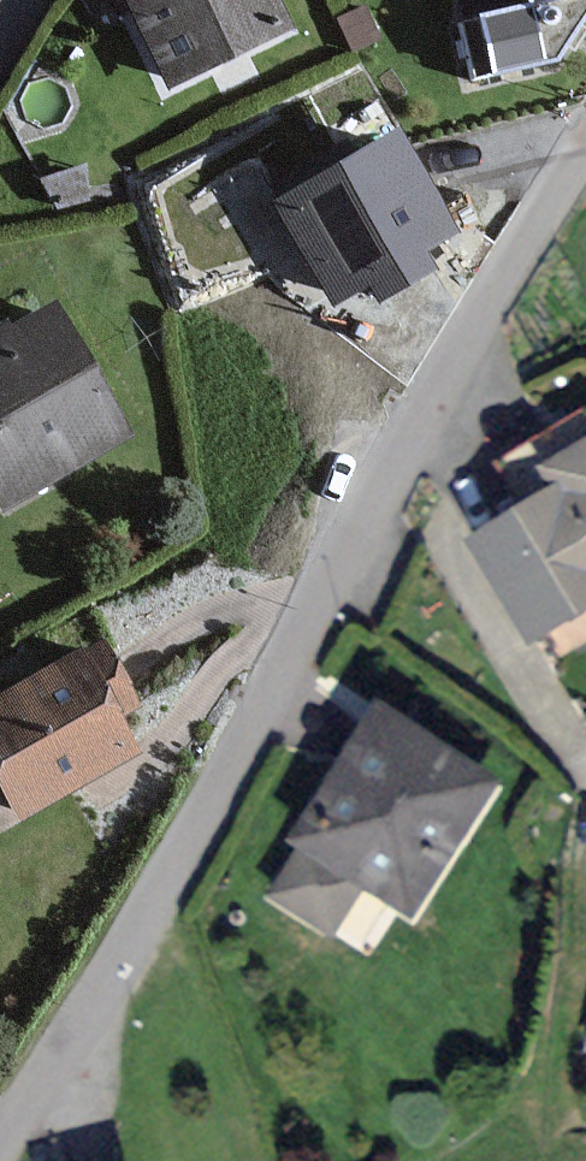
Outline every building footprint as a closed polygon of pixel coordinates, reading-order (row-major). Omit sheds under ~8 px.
[(268,0),(124,0),(165,89),(283,34),(268,0)] [(585,13),(585,1),(585,0),(523,0),(526,16),(449,32),(461,90),(545,73),(585,13)] [(330,129),(347,155),(398,123),(381,96),(330,129)] [(447,238),(396,145),(273,211),(324,304),(447,238)] [(50,315),(0,342),(0,509),(120,444),(50,315)] [(532,465),(548,493),(475,534),(528,627),(585,594),(585,434),(532,465)] [(96,654),(0,703),(0,786),(16,818),(131,760),(111,721),(126,714),(96,654)] [(488,771),(366,702),(288,840),(297,845),(273,887),(366,940),(390,898),(409,909),(488,771)]
